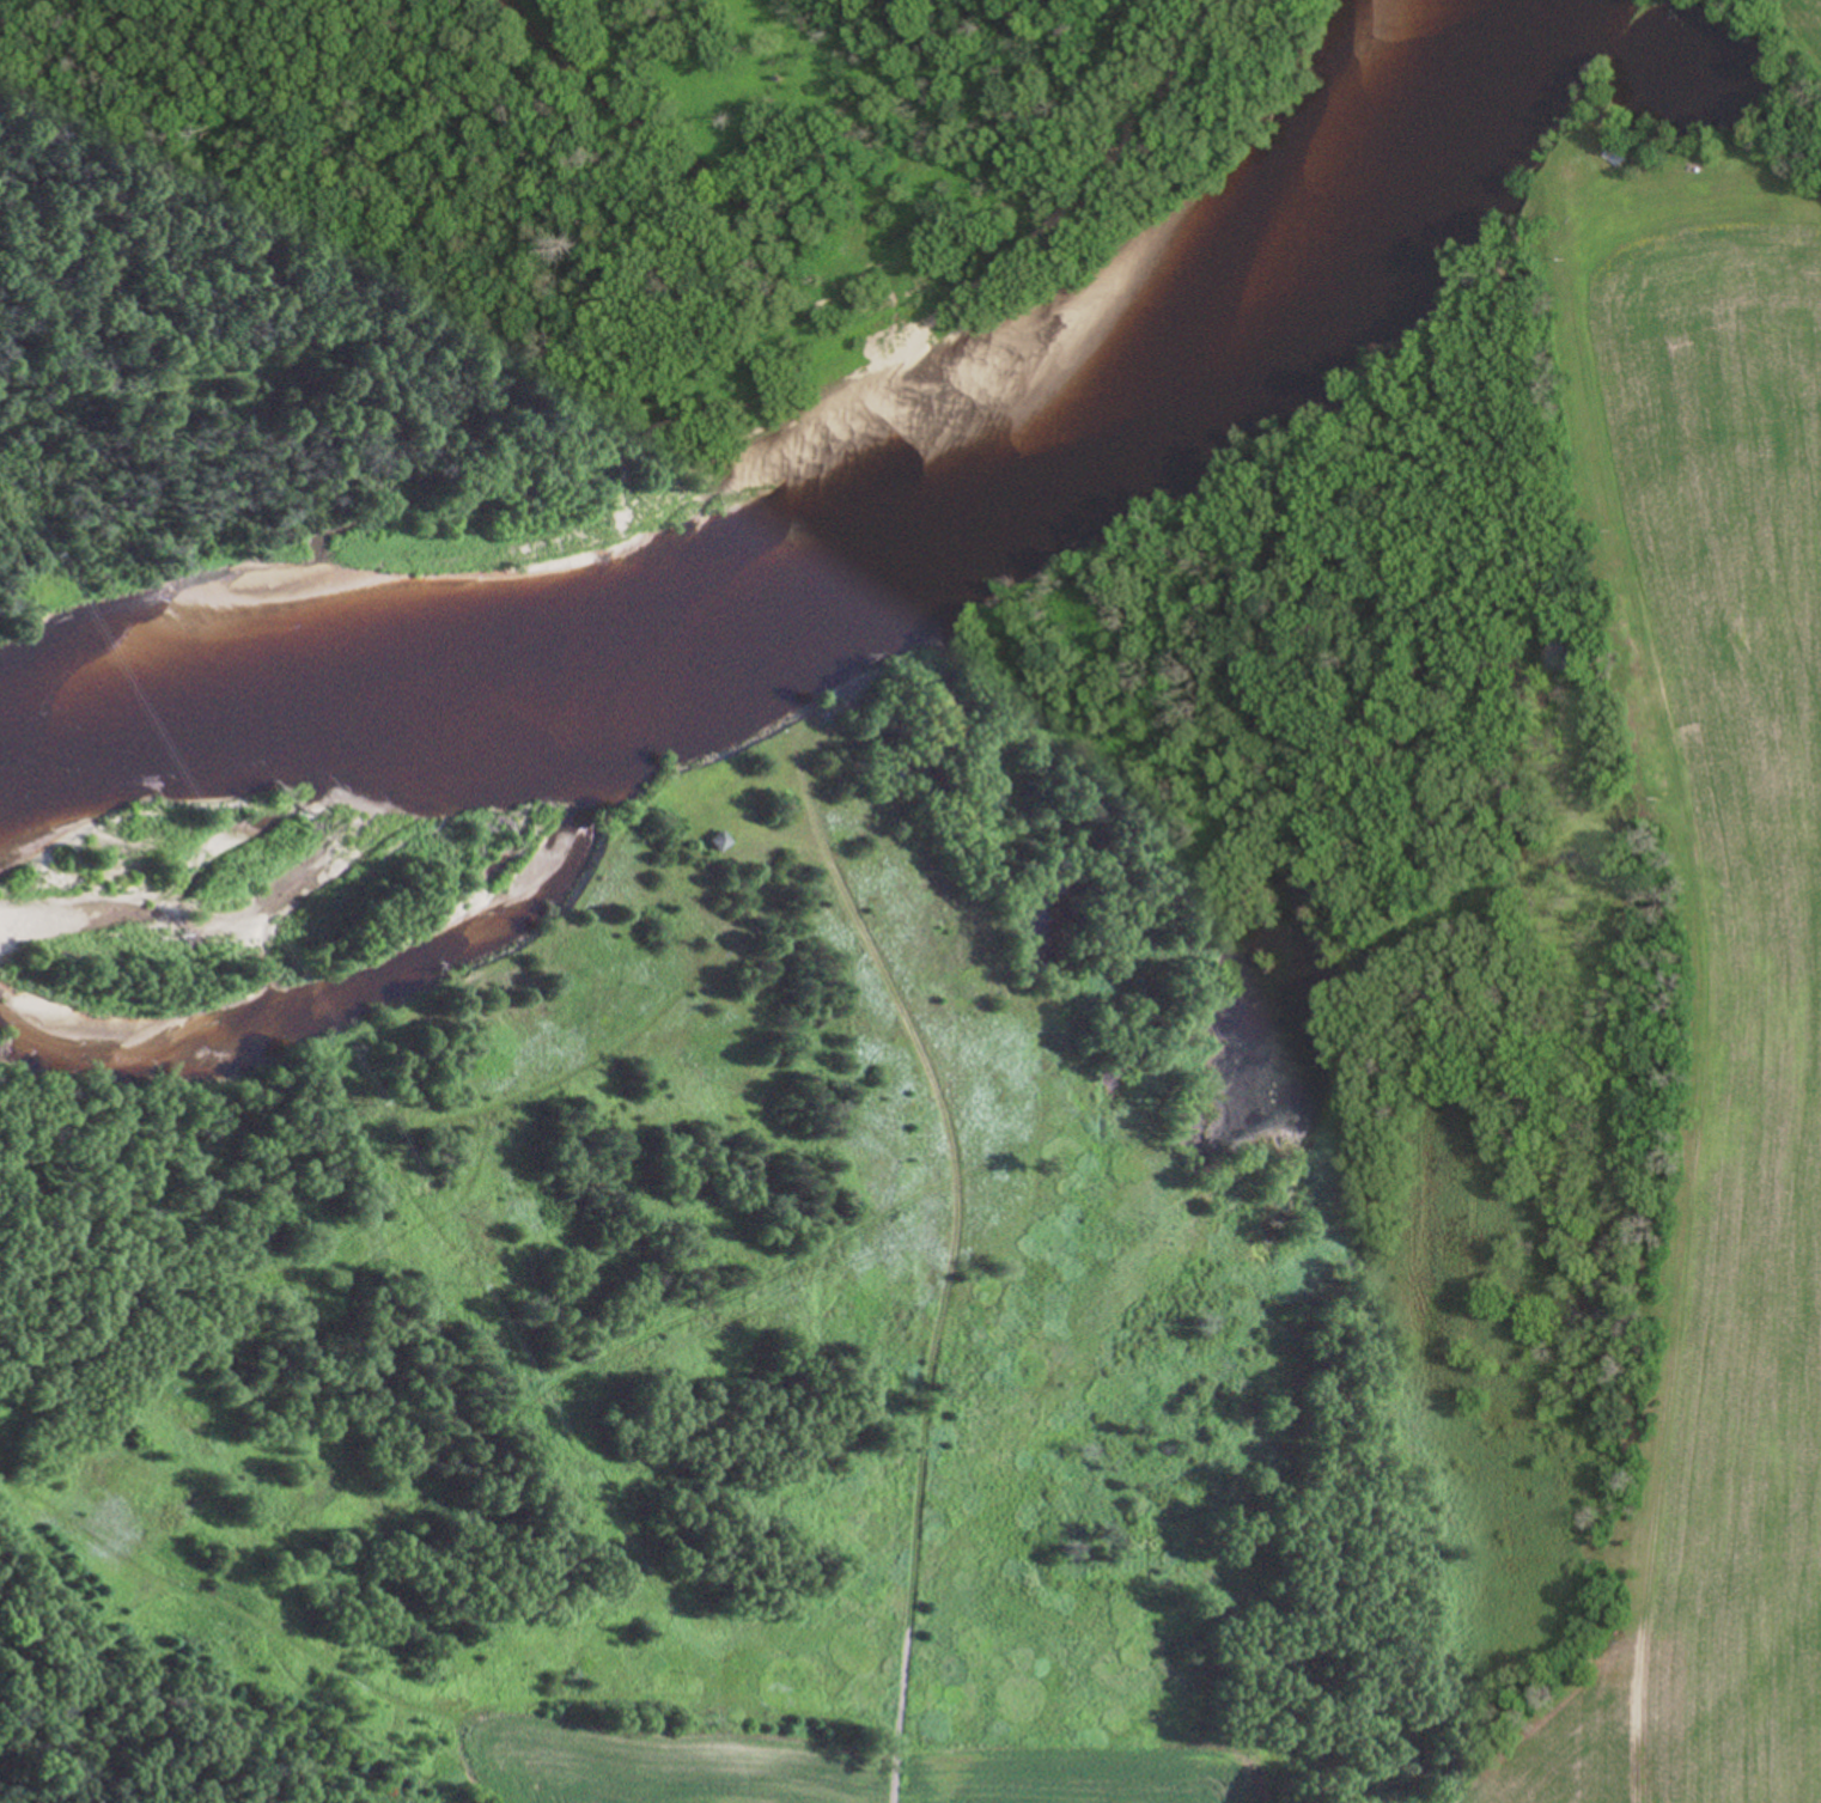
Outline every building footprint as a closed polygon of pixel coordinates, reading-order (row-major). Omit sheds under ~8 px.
[(715,849),(725,840),(716,830),(706,839),(715,849)]
